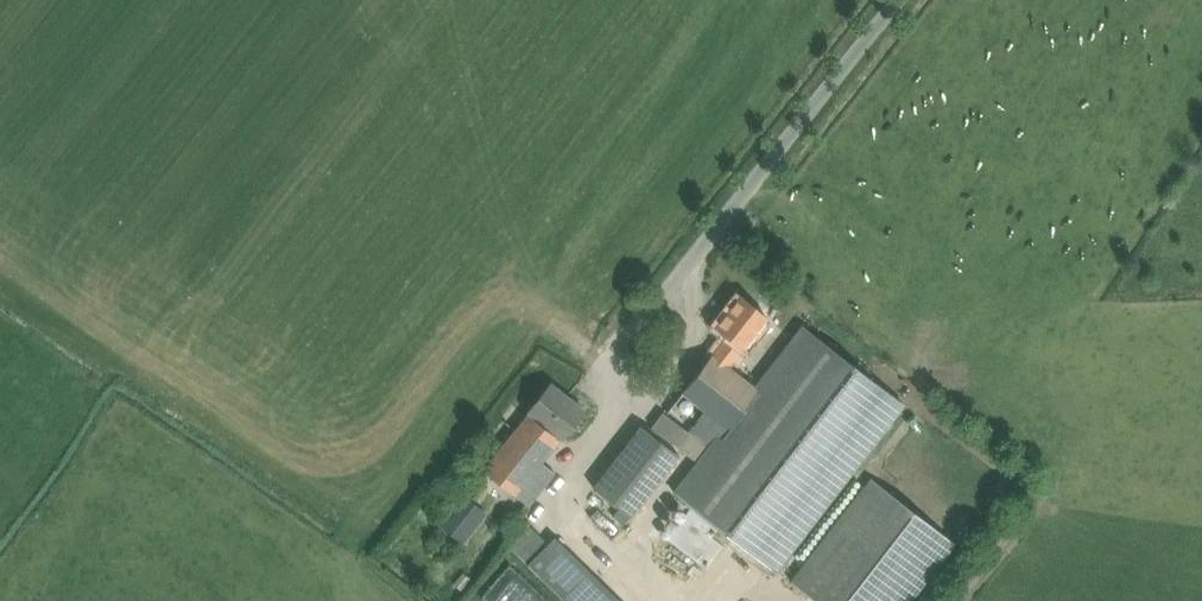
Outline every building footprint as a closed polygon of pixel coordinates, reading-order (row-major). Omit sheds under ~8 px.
[(712,353),(683,391),(729,426),(758,389),(729,367),(743,348),(744,348),(768,316),(740,295),(716,327),(727,335),(713,354),(712,353)] [(729,426),(677,494),(772,568),(901,400),(806,327),(758,389),(729,426)] [(518,432),(487,471),(531,506),(554,477),(540,466),(558,444),(556,442),(559,438),(561,439),(570,428),(584,410),(551,383),(536,402),(527,413),(529,414),(530,415),(518,431),(518,430),(517,431),(518,432)] [(593,487),(631,516),(680,454),(641,425),(593,487)] [(870,476),(790,579),(817,600),(909,600),(955,543),(870,476)] [(487,513),(462,494),(439,523),(463,543),(487,513)] [(676,514),(656,534),(690,566),(710,546),(676,514)] [(543,530),(534,540),(520,526),(502,545),(552,594),(551,595),(557,600),(616,600),(543,530)] [(481,600),(502,600),(518,588),(499,565),(471,589),(481,600)] [(471,579),(463,571),(453,582),(461,590),(471,579)]
